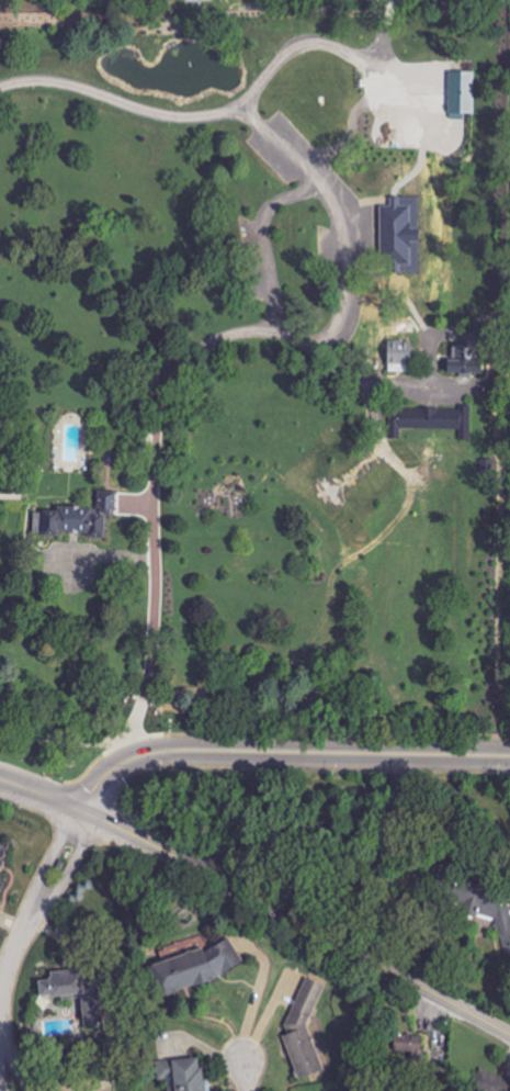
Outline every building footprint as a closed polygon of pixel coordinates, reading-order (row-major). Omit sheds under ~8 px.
[(476,72),(450,72),(449,119),(465,119),(465,113),(476,114),(476,72)] [(418,198),(390,198),(390,207),(380,207),(382,266),(391,265),(392,274),(420,273),(418,198)] [(387,342),(388,371),(413,371),(412,342),(387,342)] [(472,380),(472,375),(482,375),(482,362),(474,362),(474,346),(453,346),(452,361),(447,361),(447,375),(459,375),(459,379),(472,380)] [(471,405),(460,405),(460,409),(399,409),(399,429),(460,429),(460,440),(471,440),(471,405)] [(33,532),(90,535),(90,537),(105,538),(106,515),(116,516),(117,492),(98,491),(97,508),(56,505),(55,512),(34,511),(33,532)] [(485,899),(482,884),(456,878),(450,899),(451,905),(460,907),(461,914),(474,918),(481,916),(495,920),(501,956),(509,955),(509,905),(485,899)] [(242,972),(235,941),(150,963),(158,994),(242,972)] [(82,997),(84,1031),(102,1030),(100,996),(82,996),(81,970),(50,972),(51,980),(38,980),(39,999),(82,997)] [(323,1071),(308,1028),(324,985),(305,978),(286,1026),(289,1034),(283,1036),(298,1080),(323,1071)] [(392,1052),(411,1053),(411,1059),(421,1059),(422,1035),(393,1034),(392,1052)] [(158,1079),(173,1078),(174,1090),(204,1090),(202,1058),(157,1060),(158,1079)] [(483,1069),(473,1090),(509,1090),(509,1081),(483,1069)]
